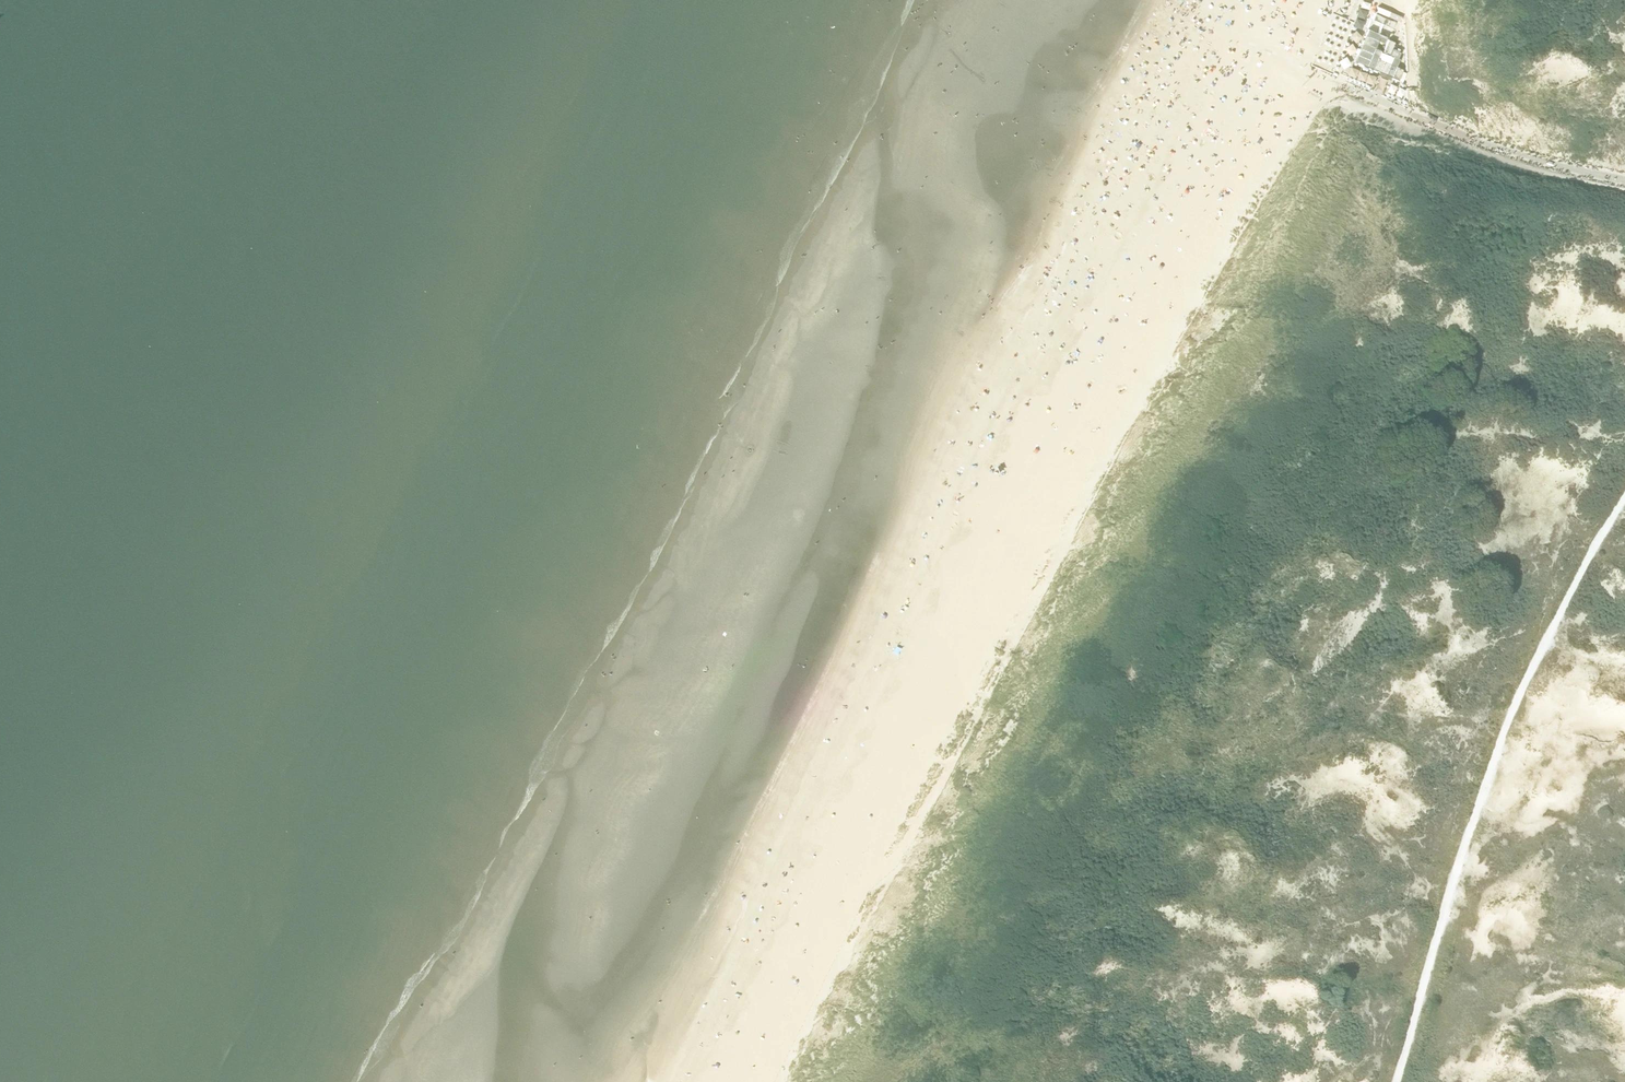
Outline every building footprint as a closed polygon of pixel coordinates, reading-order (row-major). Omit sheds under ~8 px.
[(1387,35),(1369,27),(1355,60),(1402,80),(1406,72),(1395,68),(1399,58),(1381,50),(1387,35)]
